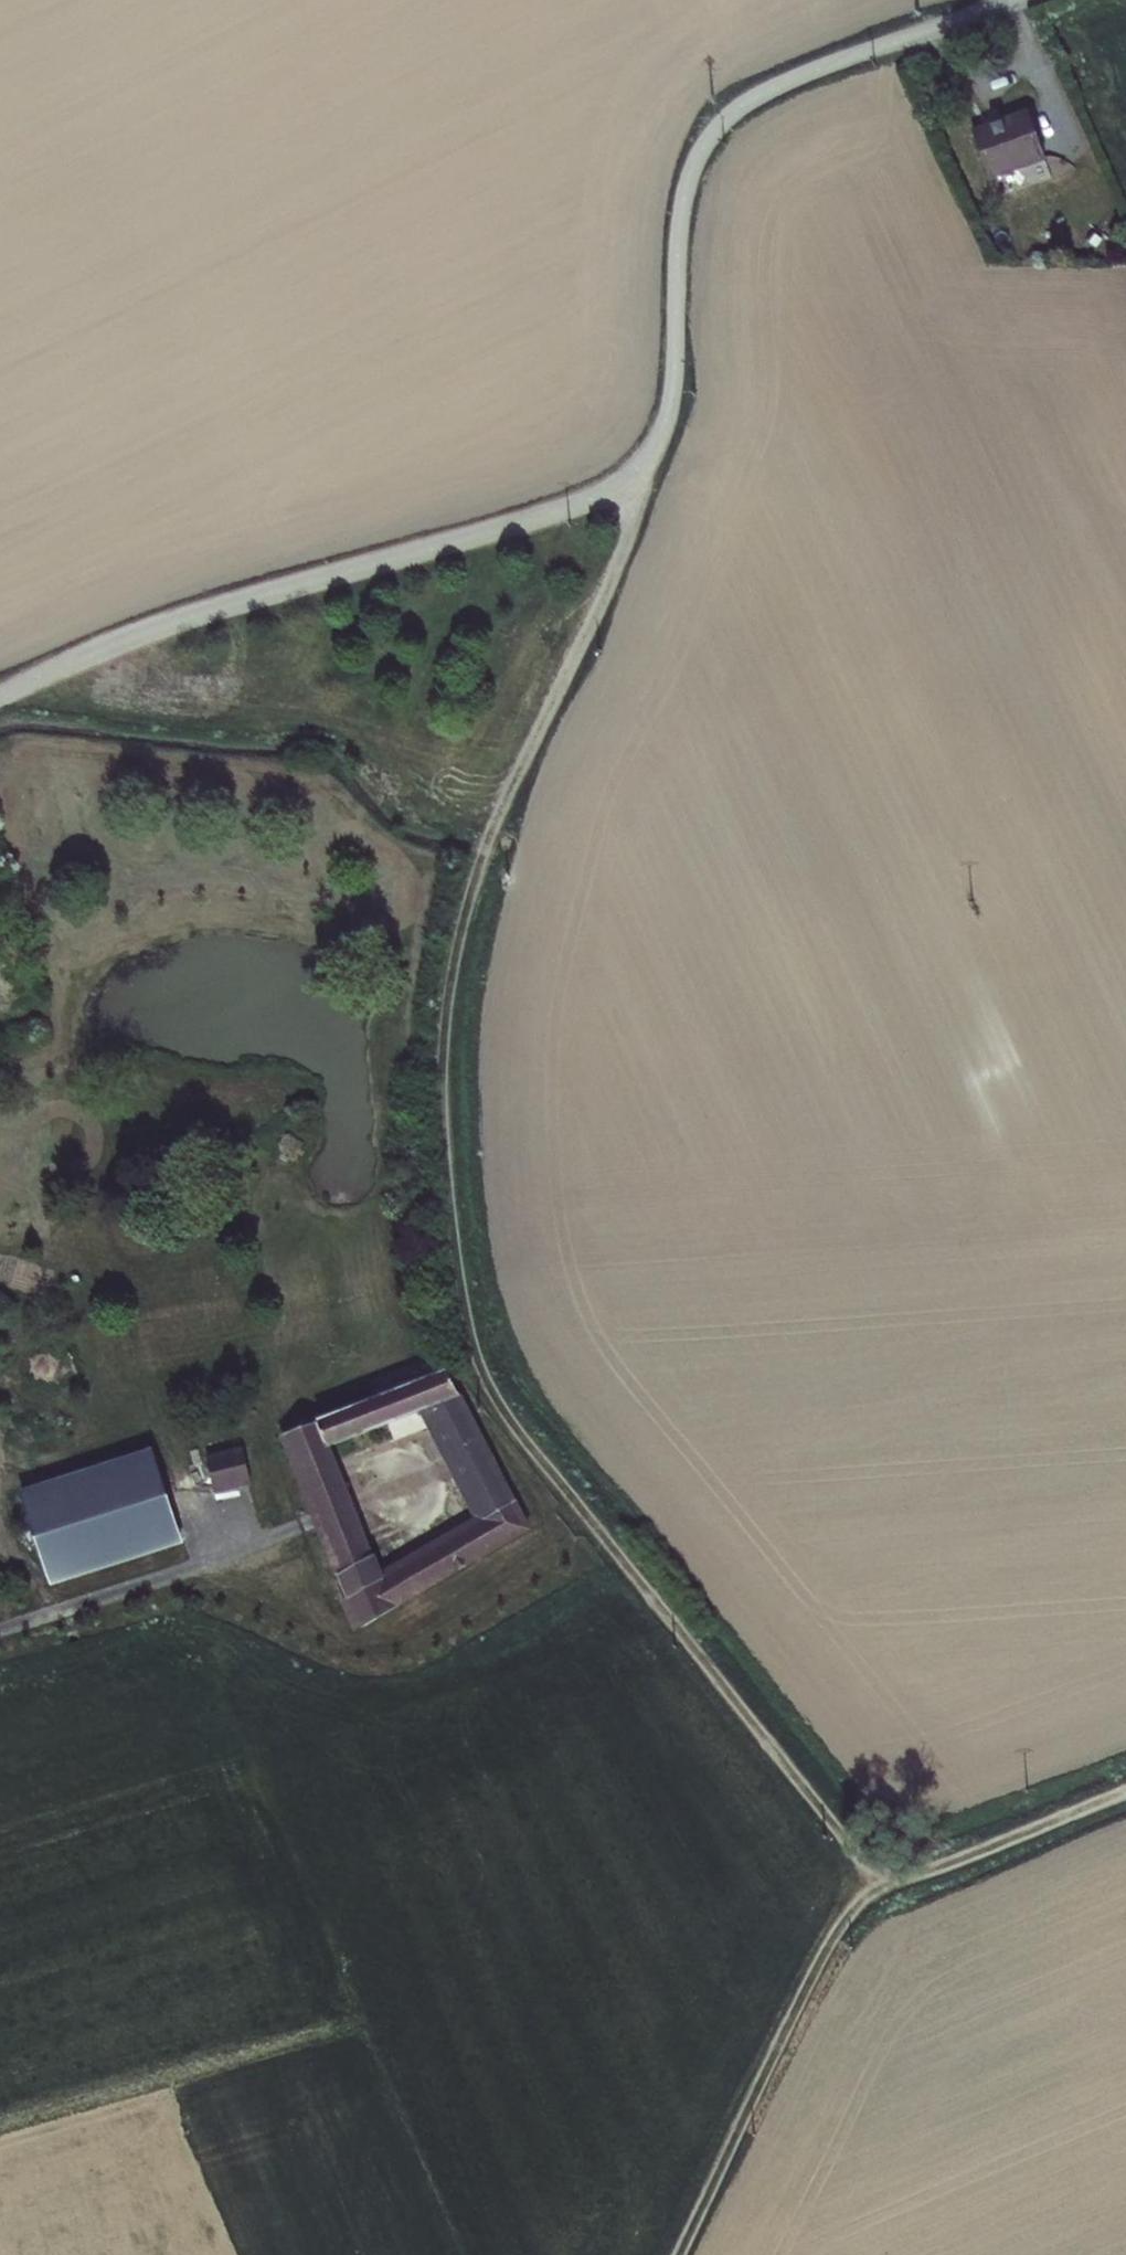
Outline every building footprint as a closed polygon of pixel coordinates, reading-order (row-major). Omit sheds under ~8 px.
[(1034,112),(972,133),(988,180),(1050,159),(1034,112)] [(448,1371),(282,1434),(361,1628),(529,1528),(448,1371)] [(207,1457),(215,1492),(251,1483),(243,1449),(207,1457)] [(22,1494),(53,1592),(185,1550),(154,1452),(22,1494)]
